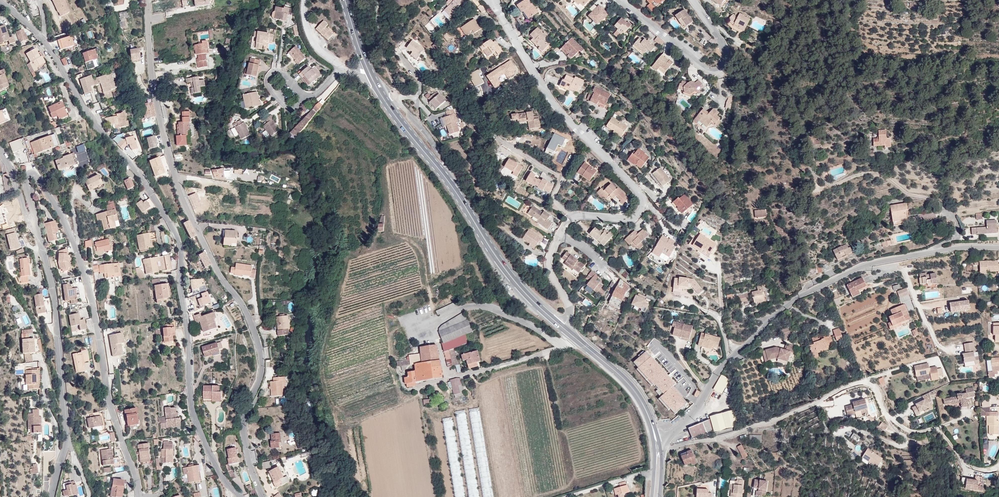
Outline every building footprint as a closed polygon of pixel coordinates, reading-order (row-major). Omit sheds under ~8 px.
[(197,9),(211,8),(210,0),(196,0),(197,9)] [(458,2),(456,0),(444,0),(440,3),(444,6),(440,10),(446,16),(451,11),(448,8),(450,6),(452,8),(458,2)] [(526,3),(525,4),(522,0),(519,0),(511,5),(517,13),(520,11),(526,19),(533,13),(526,3)] [(648,1),(645,3),(650,10),(660,3),(658,0),(647,0),(648,1)] [(63,8),(67,6),(64,1),(54,5),(62,21),(68,18),(63,8)] [(478,4),(473,8),(476,12),(482,8),(478,4)] [(610,16),(596,4),(590,11),(593,13),(588,19),(598,28),(610,16)] [(268,11),(268,16),(270,16),(269,23),(279,25),(281,11),(274,10),(274,12),(268,11)] [(729,14),(724,22),(740,30),(746,18),(735,12),(733,16),(729,14)] [(690,24),(683,13),(674,18),(682,30),(690,24)] [(455,29),(462,38),(474,29),(468,20),(455,29)] [(620,28),(624,23),(620,20),(613,27),(617,31),(613,35),(618,39),(624,33),(625,34),(628,30),(625,28),(623,30),(620,28)] [(324,21),(316,29),(322,34),(328,39),(333,33),(326,27),(328,24),(324,21)] [(740,30),(724,22),(722,25),(728,30),(732,32),(738,34),(740,30)] [(1,44),(11,41),(6,26),(2,27),(0,28),(0,41),(1,44)] [(463,39),(462,38),(455,29),(454,27),(449,30),(458,43),(463,39)] [(527,34),(524,29),(518,35),(522,39),(525,36),(529,39),(528,41),(535,48),(533,50),(537,53),(546,44),(541,39),(543,36),(540,33),(539,34),(533,29),(527,34)] [(17,34),(19,45),(27,43),(25,32),(17,34)] [(73,46),(70,36),(59,39),(63,49),(73,46)] [(247,53),(254,54),(255,49),(259,50),(260,45),(265,46),(266,39),(251,36),(247,53)] [(657,46),(660,43),(652,37),(649,40),(657,46)] [(580,50),(567,39),(558,48),(564,54),(563,56),(565,57),(563,59),(566,61),(573,54),(575,55),(580,50)] [(204,53),(207,53),(205,40),(200,41),(200,43),(193,44),(193,45),(194,52),(194,54),(197,54),(204,53)] [(403,47),(408,52),(414,56),(419,49),(408,40),(403,47)] [(494,56),(498,53),(491,42),(488,43),(486,40),(476,48),(477,50),(475,52),(483,62),(493,56),(494,56)] [(647,46),(643,43),(641,41),(639,43),(635,40),(632,43),(636,47),(632,51),(638,56),(643,51),(646,54),(650,49),(647,46)] [(636,47),(632,43),(628,47),(632,51),(636,47)] [(292,60),(290,62),(293,65),(300,60),(291,48),(284,53),(287,57),(289,56),(292,60)] [(36,49),(27,55),(32,63),(30,63),(35,71),(39,70),(38,68),(43,65),(38,56),(40,55),(36,49)] [(95,61),(92,52),(80,55),(84,64),(95,61)] [(665,59),(666,58),(662,55),(652,67),(657,71),(661,66),(667,71),(673,63),(670,60),(669,61),(668,62),(665,59)] [(205,59),(205,56),(197,57),(197,61),(196,61),(197,67),(202,66),(201,60),(204,59),(205,59)] [(486,78),(496,91),(503,86),(499,80),(505,75),(508,79),(519,70),(511,59),(486,78)] [(250,81),(253,63),(243,62),(241,79),(250,81)] [(663,76),(667,71),(661,66),(657,71),(663,76)] [(296,76),(300,80),(302,79),(308,85),(315,78),(305,68),(296,76)] [(479,73),(476,70),(468,75),(473,81),(477,78),(475,76),(479,73)] [(579,92),(584,81),(575,77),(574,79),(566,75),(564,81),(562,81),(560,86),(570,91),(571,89),(579,92)] [(105,77),(107,84),(112,83),(113,88),(116,87),(114,80),(111,81),(109,76),(105,77)] [(195,81),(195,78),(188,79),(189,84),(193,84),(193,90),(192,90),(193,96),(201,95),(201,90),(205,89),(204,84),(201,84),(200,80),(195,81)] [(302,79),(300,80),(306,87),(308,85),(302,79)] [(687,82),(682,81),(681,84),(680,84),(679,89),(683,90),(684,94),(691,97),(694,94),(697,94),(698,93),(697,92),(702,89),(703,87),(703,85),(699,80),(695,83),(691,82),(689,83),(687,82)] [(606,105),(610,94),(595,87),(593,91),(594,92),(590,101),(604,108),(606,105)] [(422,100),(429,109),(437,102),(430,94),(429,94),(426,92),(419,98),(422,100)] [(251,110),(248,97),(235,100),(238,113),(251,110)] [(428,111),(429,109),(422,100),(420,102),(428,111)] [(58,102),(56,103),(59,108),(57,109),(63,117),(63,119),(67,117),(58,102)] [(59,108),(56,103),(45,109),(50,120),(55,118),(56,121),(63,117),(57,109),(59,108)] [(287,138),(290,141),(317,107),(313,104),(287,138)] [(155,105),(142,106),(143,121),(156,120),(155,105)] [(709,114),(703,109),(693,121),(697,124),(699,121),(701,119),(708,125),(711,122),(714,125),(715,124),(718,126),(721,122),(718,120),(720,119),(717,116),(719,113),(713,108),(709,114)] [(2,112),(6,122),(10,121),(6,110),(2,112)] [(447,110),(440,112),(441,118),(438,119),(443,134),(453,131),(450,123),(452,123),(447,110)] [(189,122),(188,111),(181,112),(181,121),(178,122),(178,123),(176,124),(176,135),(175,135),(176,145),(185,145),(185,135),(186,135),(186,130),(188,130),(188,122),(189,122)] [(530,119),(529,112),(508,115),(509,118),(504,118),(505,125),(514,124),(514,126),(521,126),(522,130),(536,128),(535,119),(530,119)] [(120,115),(109,117),(109,119),(104,120),(105,127),(111,127),(112,131),(125,129),(124,124),(122,124),(120,115)] [(628,127),(612,117),(607,126),(615,131),(614,132),(621,137),(628,127)] [(274,136),(270,131),(268,128),(270,127),(268,125),(270,124),(266,119),(260,123),(263,128),(259,131),(266,141),(274,136)] [(708,125),(701,119),(699,121),(707,127),(708,125)] [(231,142),(240,138),(235,125),(233,125),(232,122),(227,124),(228,128),(226,128),(231,142)] [(886,130),(878,131),(879,139),(873,139),(874,146),(885,146),(885,148),(891,147),(891,139),(886,139),(886,130)] [(137,152),(132,135),(125,137),(126,141),(118,143),(120,150),(129,148),(131,154),(137,152)] [(155,136),(147,137),(149,151),(157,150),(155,136)] [(820,136),(808,136),(808,144),(820,144),(820,136)] [(13,153),(26,149),(22,139),(10,143),(13,153)] [(45,139),(25,145),(27,153),(40,149),(41,151),(48,149),(45,139)] [(138,153),(137,153),(138,157),(144,155),(140,140),(135,142),(138,153)] [(629,159),(636,164),(636,165),(641,168),(649,157),(644,154),(645,153),(639,148),(636,153),(634,155),(632,154),(629,159)] [(149,160),(156,180),(165,176),(159,157),(149,160)] [(65,170),(63,162),(62,158),(46,163),(50,174),(65,170)] [(517,177),(523,167),(509,159),(505,167),(514,172),(513,174),(517,177)] [(577,173),(582,176),(583,175),(591,180),(597,171),(585,162),(577,173)] [(661,168),(653,174),(660,183),(663,187),(671,180),(661,168)] [(536,175),(531,173),(526,181),(534,186),(535,185),(538,180),(534,178),(536,175)] [(660,183),(653,174),(651,175),(658,184),(660,183)] [(93,177),(79,180),(82,191),(92,188),(91,186),(95,185),(93,177)] [(538,179),(538,180),(535,185),(538,187),(538,188),(543,191),(544,189),(550,193),(553,186),(543,179),(542,181),(538,179)] [(616,196),(621,201),(623,199),(625,202),(628,199),(617,188),(616,189),(611,184),(605,190),(604,191),(601,189),(597,193),(603,199),(605,197),(607,199),(610,196),(612,194),(615,197),(616,196)] [(693,204),(685,194),(679,199),(678,198),(674,202),(679,208),(678,209),(684,216),(688,212),(687,210),(693,204)] [(143,216),(156,208),(150,198),(137,207),(143,216)] [(906,203),(890,205),(894,226),(909,223),(908,213),(906,213),(905,211),(907,210),(906,203)] [(543,213),(533,206),(528,214),(533,217),(533,216),(538,220),(537,222),(548,230),(552,224),(547,220),(550,216),(544,211),(543,213)] [(110,210),(91,215),(95,232),(110,228),(108,217),(111,217),(110,210)] [(183,219),(190,234),(197,231),(190,216),(183,219)] [(987,227),(972,228),(972,234),(997,233),(996,220),(986,221),(987,227)] [(50,227),(49,223),(43,223),(46,242),(54,241),(53,235),(59,235),(59,232),(56,232),(55,226),(50,227)] [(11,251),(17,249),(17,252),(23,250),(16,226),(5,228),(11,251)] [(237,243),(237,228),(224,228),(224,243),(237,243)] [(613,235),(610,232),(607,235),(604,232),(601,230),(600,232),(595,228),(590,234),(604,246),(613,235)] [(635,230),(626,238),(631,244),(634,248),(636,246),(639,250),(644,245),(641,242),(648,235),(643,229),(638,234),(635,230)] [(523,239),(530,244),(535,247),(538,243),(539,244),(543,240),(528,230),(523,239)] [(147,234),(136,236),(137,244),(138,244),(139,250),(149,249),(147,234)] [(716,244),(700,234),(693,245),(701,251),(700,252),(708,257),(716,244)] [(664,240),(666,238),(663,236),(653,253),(660,257),(662,253),(663,251),(667,253),(665,255),(669,258),(676,246),(673,245),(675,242),(670,239),(669,240),(668,242),(664,240)] [(108,243),(95,246),(96,252),(100,252),(101,255),(110,253),(108,243)] [(848,254),(852,252),(850,247),(849,248),(847,244),(833,251),(837,260),(846,256),(846,255),(848,254)] [(70,270),(70,247),(59,246),(59,270),(70,270)] [(198,251),(205,265),(212,261),(205,247),(198,251)] [(585,265),(566,252),(562,258),(566,261),(564,264),(570,268),(572,265),(574,267),(575,266),(581,270),(585,265)] [(27,255),(18,257),(22,273),(20,274),(22,280),(29,279),(27,272),(31,271),(27,255)] [(168,258),(160,258),(162,273),(169,273),(168,258)] [(156,274),(155,259),(144,260),(144,264),(146,264),(146,270),(145,271),(145,275),(156,274)] [(253,267),(253,263),(237,261),(236,265),(232,265),(231,273),(256,276),(257,268),(253,267)] [(998,273),(998,264),(998,261),(974,262),(975,265),(980,265),(980,274),(988,274),(988,272),(998,271),(998,273)] [(119,265),(100,268),(101,275),(108,274),(108,279),(121,277),(119,265)] [(815,269),(818,274),(824,272),(821,266),(815,269)] [(600,277),(592,271),(586,278),(590,282),(587,285),(597,293),(603,297),(606,292),(601,288),(603,285),(596,281),(600,277)] [(937,284),(936,274),(926,275),(926,273),(920,274),(920,278),(919,278),(920,285),(927,284),(928,286),(930,286),(931,286),(932,284),(937,284)] [(693,279),(679,278),(679,279),(675,278),(673,293),(687,294),(688,289),(690,289),(692,288),(693,287),(696,290),(700,287),(693,279)] [(867,287),(862,278),(847,285),(853,298),(861,294),(859,290),(867,287)] [(629,286),(620,279),(610,302),(615,304),(614,306),(618,308),(629,286)] [(65,301),(70,301),(71,306),(77,306),(76,284),(70,284),(70,281),(64,281),(65,301)] [(168,300),(166,285),(155,287),(157,301),(168,300)] [(765,297),(763,286),(757,287),(758,291),(752,292),(754,303),(758,302),(764,300),(763,297),(765,297)] [(899,298),(909,294),(906,288),(897,292),(899,298)] [(203,289),(196,293),(202,305),(209,301),(203,289)] [(750,301),(748,293),(737,296),(739,304),(750,301)] [(40,294),(33,296),(34,308),(38,308),(38,312),(44,311),(43,305),(42,305),(40,294)] [(646,297),(638,294),(637,296),(636,296),(632,305),(642,309),(641,311),(645,313),(651,300),(646,299),(647,298),(645,297),(646,297)] [(844,299),(843,296),(834,300),(836,306),(842,303),(840,300),(844,299)] [(951,312),(970,310),(969,301),(950,304),(951,312)] [(457,306),(455,302),(436,311),(438,315),(457,306)] [(893,326),(901,323),(906,321),(902,313),(907,311),(904,304),(891,310),(893,316),(889,317),(891,322),(893,326)] [(902,313),(906,321),(910,319),(907,311),(902,313)] [(472,332),(464,312),(442,326),(439,329),(439,332),(444,343),(466,334),(472,332)] [(203,318),(203,329),(205,332),(216,328),(213,320),(216,319),(214,313),(203,318)] [(278,314),(279,333),(291,332),(290,313),(278,314)] [(77,326),(75,314),(67,315),(70,332),(74,331),(73,327),(77,326)] [(77,326),(78,331),(85,329),(83,321),(78,322),(77,314),(75,314),(77,326)] [(203,318),(202,315),(195,317),(197,322),(200,321),(203,329),(203,318)] [(675,328),(673,333),(678,334),(678,336),(689,339),(693,327),(676,322),(675,328)] [(165,339),(174,338),(174,334),(177,334),(175,326),(164,327),(165,339)] [(843,339),(839,328),(833,331),(837,341),(843,339)] [(123,330),(109,332),(113,354),(126,352),(123,330)] [(702,347),(703,344),(718,348),(720,338),(701,333),(698,345),(702,347)] [(466,334),(444,343),(442,343),(445,352),(449,350),(454,348),(467,344),(466,334)] [(27,349),(26,335),(14,336),(15,350),(27,349)] [(827,346),(827,344),(833,342),(830,335),(818,339),(817,336),(812,338),(814,345),(810,346),(813,357),(818,355),(817,353),(817,351),(828,348),(827,346)] [(975,353),(973,343),(964,344),(965,353),(963,354),(965,363),(975,362),(975,364),(979,364),(978,357),(974,357),(974,353),(975,353)] [(778,359),(788,362),(790,354),(790,352),(793,353),(795,346),(788,344),(786,351),(784,350),(776,348),(765,350),(768,360),(770,360),(776,358),(778,359)] [(212,353),(220,352),(220,345),(204,346),(204,356),(212,355),(212,353)] [(436,345),(420,347),(421,354),(438,352),(436,345)] [(81,355),(87,354),(86,346),(80,347),(80,349),(71,350),(74,369),(83,368),(82,359),(81,355)] [(458,365),(454,348),(449,350),(453,366),(456,366),(458,365)] [(444,352),(447,361),(446,361),(448,367),(449,368),(453,367),(453,366),(449,350),(445,352),(444,352)] [(478,351),(462,355),(463,361),(467,360),(469,368),(478,366),(477,362),(480,361),(478,351)] [(653,384),(653,385),(655,383),(659,388),(658,390),(663,395),(661,397),(660,398),(670,408),(675,414),(688,403),(683,397),(682,398),(678,393),(678,392),(673,386),(676,384),(671,378),(670,379),(665,374),(666,373),(646,351),(634,363),(639,368),(653,384)] [(440,360),(438,352),(421,354),(419,354),(409,356),(409,357),(410,360),(407,360),(397,362),(397,366),(401,366),(404,365),(410,364),(410,365),(415,364),(416,371),(424,370),(441,367),(440,360)] [(991,359),(992,371),(988,372),(989,378),(995,377),(994,371),(998,370),(998,358),(991,359)] [(928,363),(914,367),(916,377),(930,374),(931,378),(932,381),(939,379),(939,377),(937,369),(936,367),(929,368),(928,363)] [(29,365),(18,367),(18,372),(14,372),(16,387),(31,385),(29,365)] [(441,367),(424,370),(425,381),(442,378),(441,367)] [(653,384),(639,368),(637,370),(651,386),(653,385),(653,384)] [(416,371),(408,372),(409,377),(405,378),(406,384),(407,384),(415,382),(425,381),(424,370),(416,371)] [(721,375),(714,389),(722,394),(730,379),(721,375)] [(285,377),(273,378),(274,381),(271,382),(271,387),(271,389),(272,397),(283,396),(283,388),(283,381),(286,381),(285,377)] [(462,384),(461,378),(457,378),(450,380),(450,381),(448,382),(449,387),(452,386),(452,387),(453,387),(462,384)] [(465,395),(462,384),(453,387),(455,398),(465,395)] [(218,386),(203,386),(203,397),(212,397),(212,400),(222,400),(222,392),(220,392),(218,392),(218,386)] [(958,397),(943,400),(945,405),(949,404),(951,403),(952,405),(961,403),(961,405),(962,407),(967,406),(965,398),(975,396),(973,388),(965,389),(966,393),(961,395),(961,394),(957,395),(958,397)] [(922,396),(924,401),(916,405),(917,405),(912,408),(916,416),(919,414),(920,412),(924,410),(928,408),(932,406),(931,398),(936,397),(934,390),(922,396)] [(668,410),(670,408),(660,398),(659,399),(668,410)] [(867,409),(865,401),(853,404),(853,405),(845,407),(848,416),(855,414),(855,412),(861,411),(867,409)] [(172,428),(181,427),(180,418),(179,418),(178,412),(177,413),(176,408),(171,409),(171,407),(165,408),(166,418),(165,418),(165,417),(158,418),(159,422),(161,422),(161,428),(167,428),(167,426),(172,426),(172,428)] [(989,435),(998,434),(998,425),(996,425),(996,417),(998,417),(998,412),(990,412),(990,407),(980,408),(981,416),(987,416),(987,425),(989,425),(989,435)] [(138,414),(137,408),(124,410),(125,415),(126,415),(127,426),(137,424),(136,414),(138,414)] [(28,414),(28,428),(30,428),(30,433),(41,433),(41,423),(42,423),(42,410),(33,410),(33,413),(28,414)] [(734,410),(710,416),(715,433),(739,426),(734,410)] [(103,426),(101,416),(94,417),(94,414),(90,415),(90,418),(87,418),(89,428),(103,426)] [(688,428),(692,437),(707,432),(707,434),(709,433),(710,435),(713,434),(709,420),(688,428)] [(879,426),(885,431),(888,427),(882,422),(879,426)] [(281,440),(280,433),(271,434),(272,441),(271,441),(271,448),(280,448),(279,443),(279,441),(281,440)] [(856,443),(860,438),(854,433),(850,439),(856,443)] [(103,465),(113,464),(110,443),(108,444),(109,449),(101,450),(103,465)] [(149,444),(139,445),(140,452),(138,452),(138,455),(140,455),(141,462),(151,461),(149,444)] [(166,463),(173,463),(174,450),(173,450),(173,444),(164,444),(164,449),(162,449),(162,457),(166,457),(166,463)] [(229,465),(239,463),(236,448),(227,449),(229,458),(228,458),(229,465)] [(880,462),(883,459),(867,449),(863,456),(869,460),(868,461),(877,467),(880,462)] [(680,455),(685,466),(691,463),(692,465),(697,463),(692,450),(680,455)] [(271,468),(270,461),(261,463),(263,469),(271,468)] [(200,481),(199,472),(198,465),(194,466),(189,467),(183,468),(184,475),(188,474),(189,483),(188,483),(189,484),(193,484),(193,482),(196,482),(200,481)] [(279,467),(269,472),(274,482),(276,488),(283,485),(283,484),(290,481),(287,476),(284,478),(279,467)] [(232,470),(228,472),(232,480),(236,478),(232,470)] [(966,488),(983,491),(983,477),(976,476),(975,481),(967,480),(966,488)] [(110,496),(116,496),(121,496),(124,481),(113,479),(110,496)] [(759,488),(758,492),(758,496),(761,496),(765,496),(767,482),(755,480),(754,485),(759,486),(759,488)] [(68,495),(68,496),(78,494),(75,481),(71,482),(71,484),(66,485),(67,490),(63,491),(64,496),(68,495)] [(734,481),(734,485),(730,485),(729,489),(729,490),(731,490),(731,496),(741,496),(743,482),(737,481),(734,481)] [(627,485),(614,489),(616,496),(624,496),(623,494),(629,492),(627,485)]
